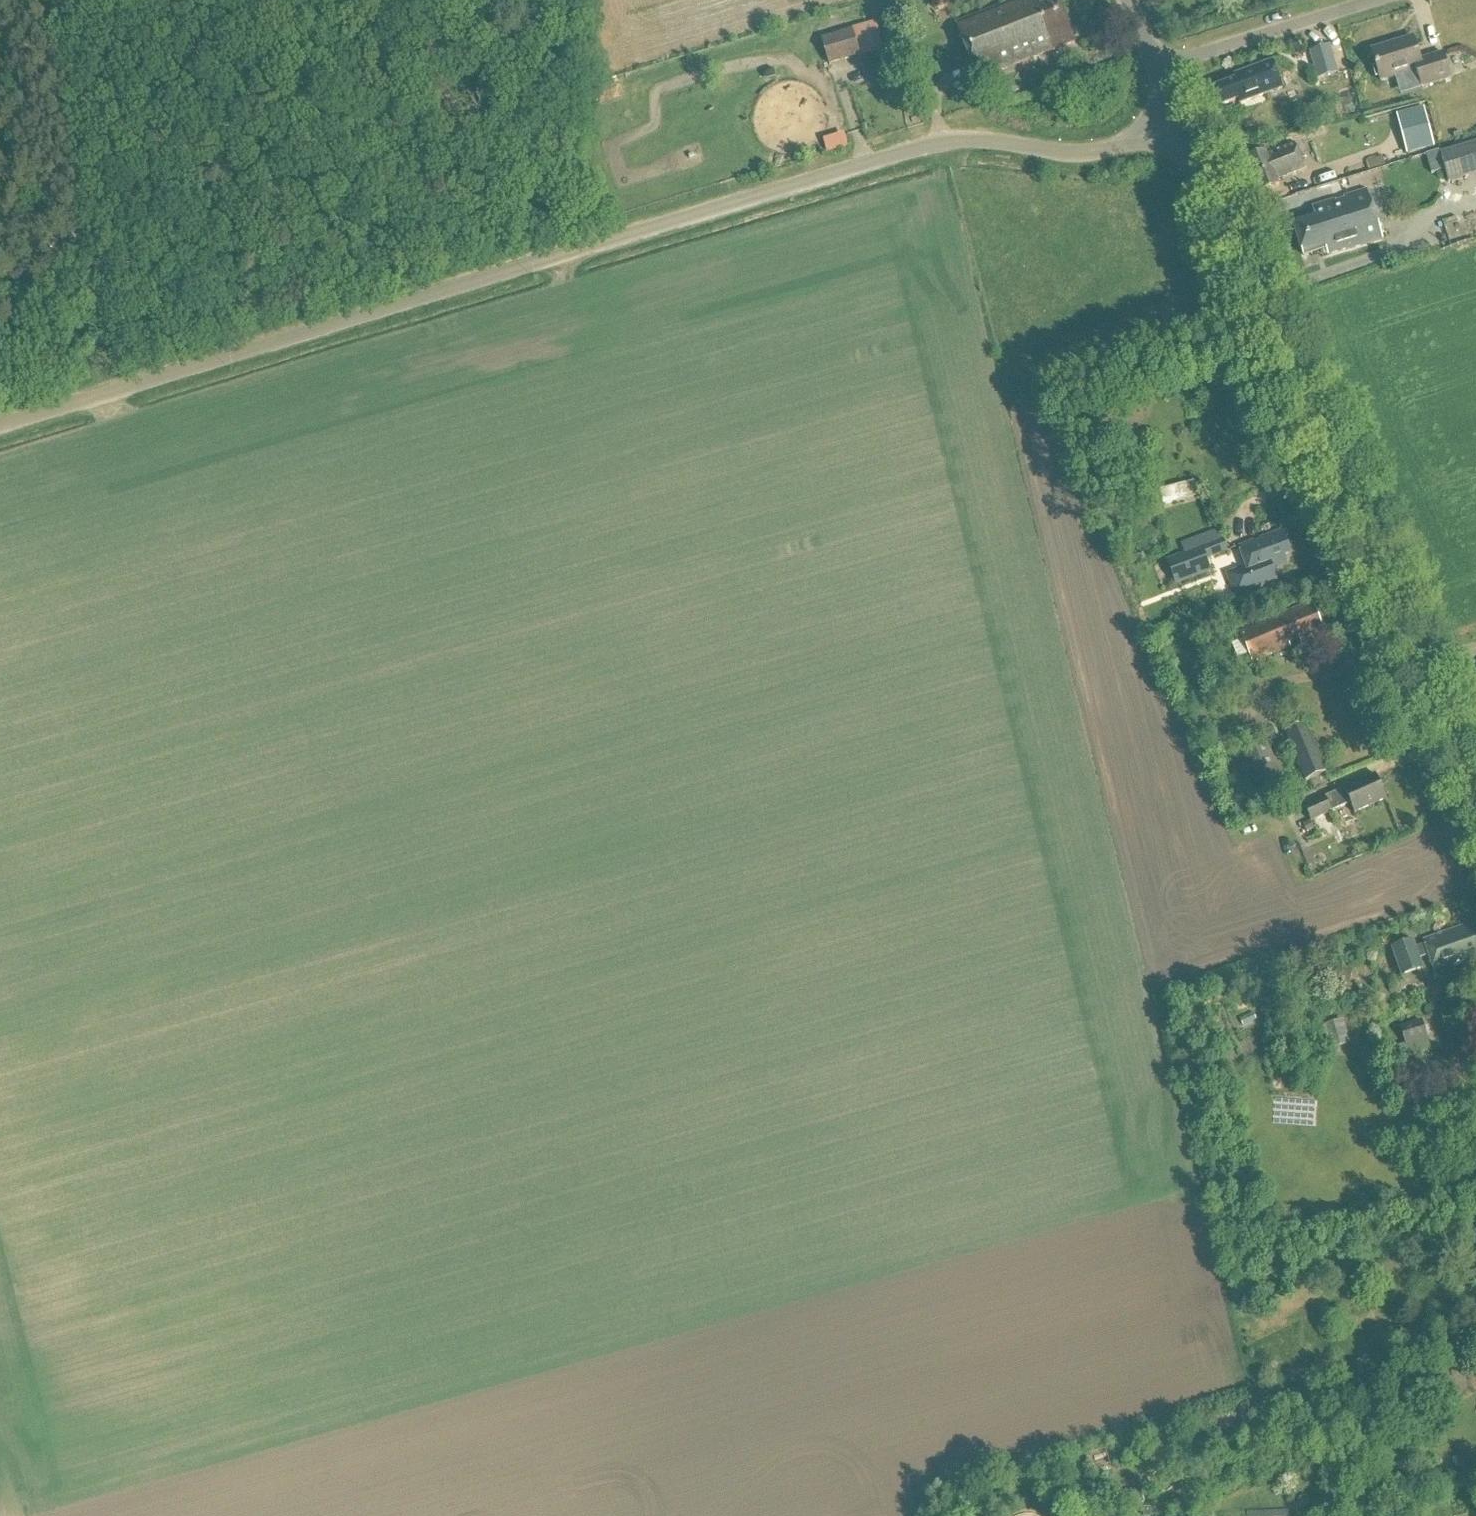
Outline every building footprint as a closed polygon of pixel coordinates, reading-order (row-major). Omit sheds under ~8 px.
[(968,55),(990,47),(988,42),(1041,24),(1045,35),(1069,27),(1059,0),(1041,0),(1034,3),(1033,0),(1030,0),(1015,5),(1014,2),(956,24),(968,55)] [(920,19),(912,21),(915,29),(923,26),(920,19)] [(990,47),(968,55),(977,80),(1075,44),(1069,27),(1045,35),(1041,24),(988,42),(990,47)] [(876,25),(822,41),(829,68),(884,52),(876,25)] [(1450,80),(1443,55),(1420,62),(1413,39),(1375,51),(1384,81),(1416,71),(1421,89),(1450,80)] [(1331,47),(1310,53),(1318,81),(1339,75),(1331,47)] [(1283,91),(1273,64),(1233,78),(1234,82),(1214,89),(1220,108),(1237,102),(1239,107),(1283,91)] [(1424,109),(1397,116),(1408,157),(1435,149),(1424,109)] [(1306,171),(1296,146),(1268,157),(1267,154),(1248,161),(1262,197),(1280,189),(1277,182),(1306,171)] [(1449,184),(1475,176),(1475,146),(1441,157),(1449,184)] [(1382,158),(1367,164),(1370,173),(1386,167),(1382,158)] [(1347,254),(1382,242),(1367,193),(1313,210),(1316,219),(1293,226),(1302,256),(1325,249),(1327,258),(1346,252),(1347,254)] [(1185,555),(1167,561),(1176,586),(1210,574),(1206,562),(1227,554),(1220,533),(1182,546),(1185,555)] [(1238,549),(1245,568),(1226,575),(1235,599),(1277,584),(1272,571),(1287,566),(1284,558),(1290,556),(1281,533),(1238,549)] [(1133,567),(1136,574),(1148,570),(1146,563),(1133,567)] [(1314,631),(1319,628),(1308,603),(1240,633),(1253,664),(1288,649),(1286,643),(1298,638),(1302,648),(1318,641),(1314,631)] [(1306,782),(1326,773),(1306,726),(1285,734),(1306,782)] [(1261,800),(1285,789),(1266,742),(1241,752),(1261,800)] [(1311,823),(1349,806),(1354,817),(1386,803),(1375,777),(1304,807),(1311,823)] [(1310,823),(1303,826),(1306,834),(1313,831),(1310,823)] [(1423,943),(1425,946),(1415,950),(1413,942),(1392,950),(1402,978),(1423,971),(1419,961),(1429,958),(1435,976),(1475,961),(1475,924),(1423,943)] [(1330,982),(1345,985),(1347,971),(1333,968),(1330,982)] [(1344,1022),(1322,1028),(1329,1052),(1351,1046),(1344,1022)] [(1422,1022),(1400,1028),(1408,1055),(1430,1049),(1422,1022)] [(1469,1450),(1455,1455),(1458,1467),(1473,1463),(1469,1450)]
